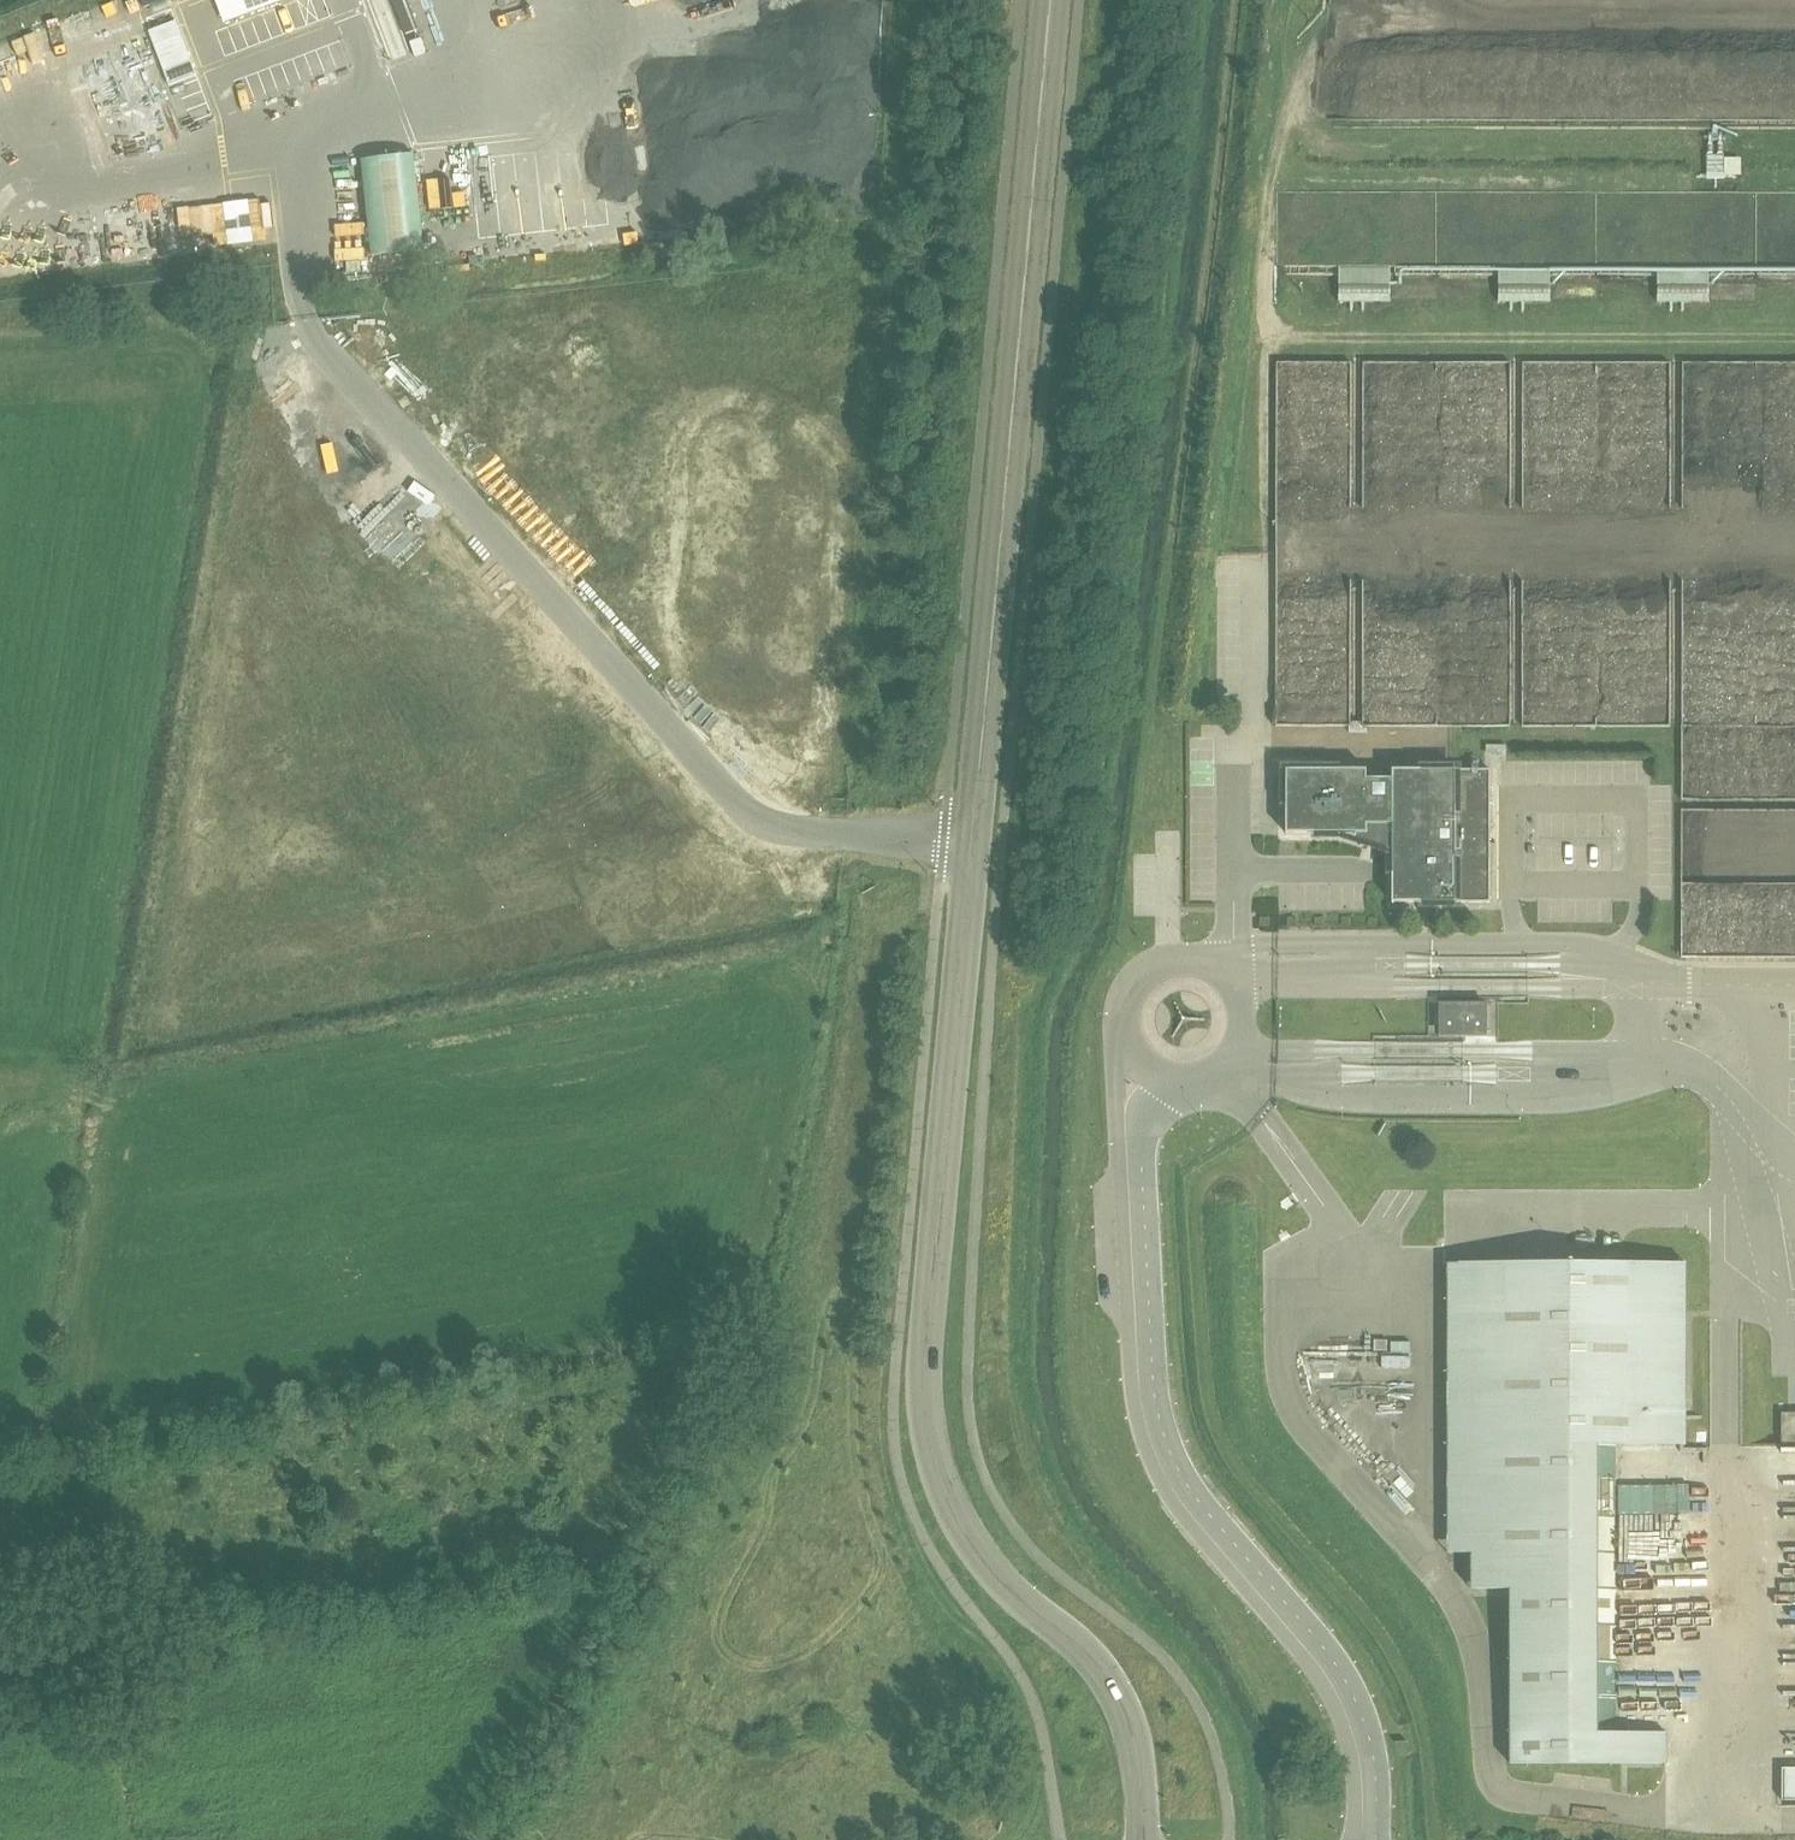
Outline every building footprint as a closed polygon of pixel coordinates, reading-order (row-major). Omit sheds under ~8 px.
[(1735,170),(1735,148),(1700,149),(1701,171),(1735,170)] [(414,154),(362,160),(372,256),(424,250),(414,154)] [(1339,302),(1390,301),(1391,266),(1339,267),(1339,302)] [(1499,266),(1500,301),(1551,302),(1551,266),(1499,266)] [(1708,302),(1710,267),(1658,267),(1658,302),(1708,302)] [(1369,690),(1370,710),(1429,707),(1428,686),(1394,687),(1394,689),(1369,690)] [(1272,711),(1286,711),(1286,687),(1272,687),(1272,711)] [(1368,833),(1368,823),(1374,823),(1370,836),(1381,839),(1386,823),(1393,823),(1393,902),(1491,902),(1491,769),(1393,769),(1393,779),(1368,779),(1368,769),(1287,769),(1287,833),(1368,833)] [(10,998),(5,1024),(15,1026),(20,1000),(10,998)] [(1486,1040),(1486,1007),(1440,1007),(1440,1040),(1486,1040)] [(1473,1589),(1511,1589),(1511,1764),(1667,1764),(1667,1732),(1618,1732),(1619,1445),(1686,1445),(1686,1263),(1449,1263),(1449,1552),(1473,1552),(1473,1589)] [(1782,1413),(1782,1443),(1794,1443),(1794,1413),(1782,1413)] [(1782,1768),(1782,1798),(1794,1798),(1794,1768),(1782,1768)]
